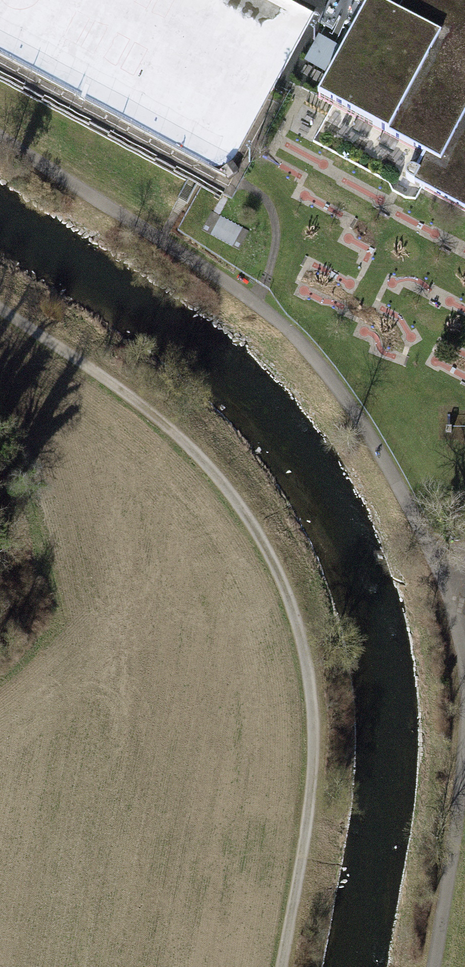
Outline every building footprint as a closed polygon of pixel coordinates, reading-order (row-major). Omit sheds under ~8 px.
[(318,99),(333,106),(428,158),(420,172),(416,172),(412,172),(409,176),(410,181),(423,188),(464,211),(464,0),(371,0),(318,99)]
